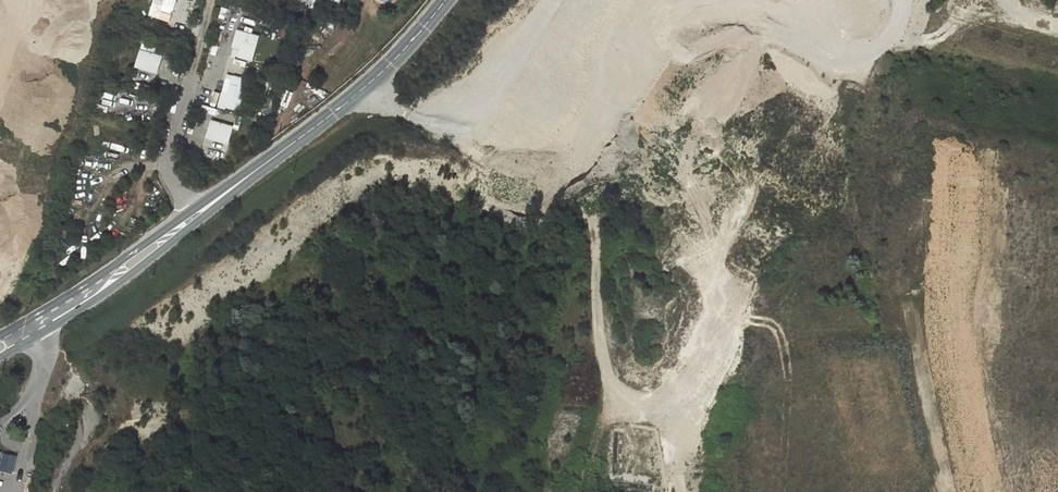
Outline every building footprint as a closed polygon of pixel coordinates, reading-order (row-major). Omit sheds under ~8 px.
[(305,3),(341,12),(344,0),(306,0),(305,3)] [(260,35),(238,28),(235,40),(243,42),(242,47),(240,53),(253,57),(260,35)] [(147,62),(160,66),(163,54),(141,48),(137,63),(146,66),(147,62)] [(241,63),(230,60),(227,69),(239,73),(241,63)] [(250,79),(228,73),(219,107),(242,112),(250,79)] [(212,106),(218,107),(220,92),(214,91),(212,106)] [(234,124),(212,118),(209,130),(222,134),(221,137),(230,140),(234,124)] [(15,473),(18,455),(0,452),(0,470),(15,473)]
